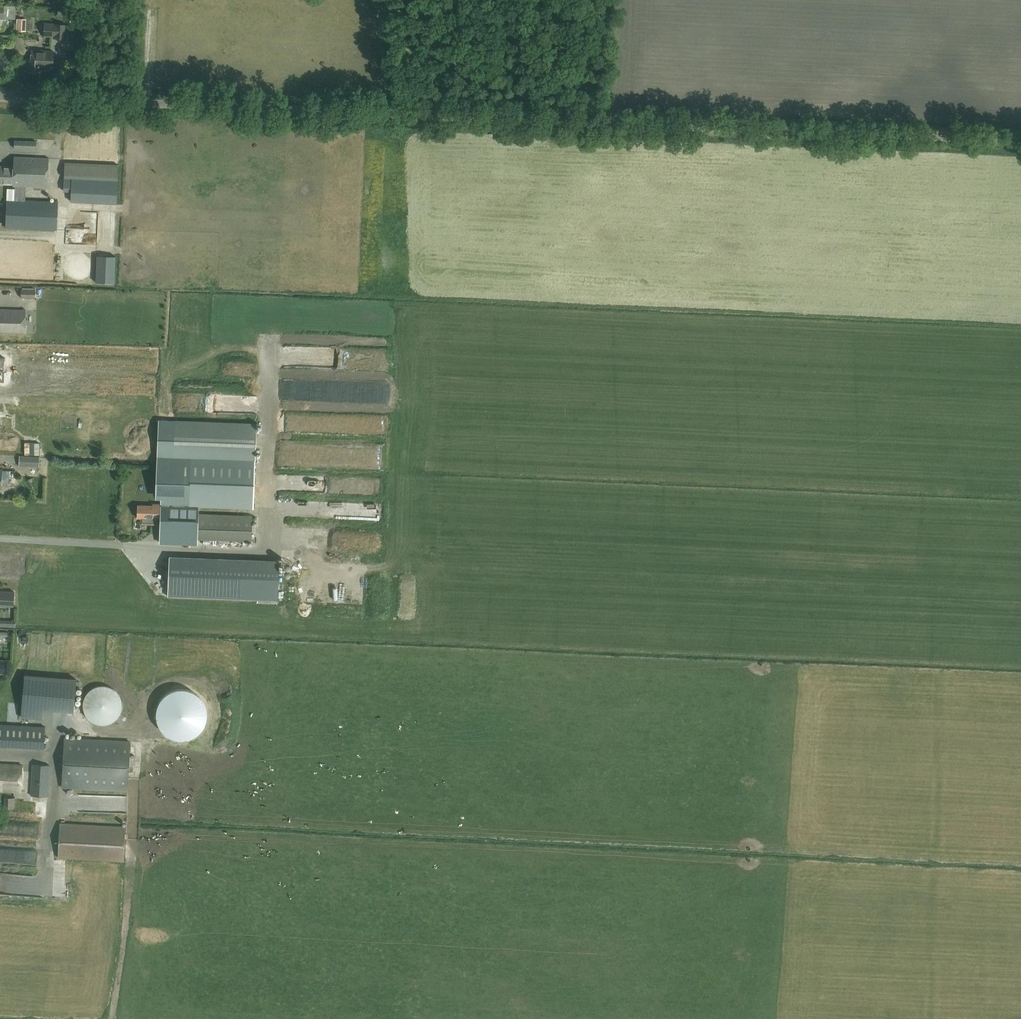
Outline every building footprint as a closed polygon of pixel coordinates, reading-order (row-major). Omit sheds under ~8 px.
[(4,19),(4,18),(16,18),(16,5),(4,4),(0,4),(0,19),(4,19)] [(70,22),(77,23),(78,8),(70,8),(70,22)] [(26,31),(26,18),(17,18),(17,30),(26,31)] [(54,35),(54,37),(66,38),(67,24),(45,23),(44,35),(54,35)] [(16,49),(21,50),(24,46),(25,41),(22,37),(17,37),(16,49)] [(10,50),(0,51),(0,59),(11,59),(10,50)] [(32,50),(31,58),(27,58),(26,71),(29,71),(30,72),(35,72),(36,71),(44,71),(44,68),(53,69),(54,51),(32,50)] [(14,148),(30,149),(37,149),(37,141),(30,141),(14,140),(14,148)] [(26,186),(48,187),(49,158),(14,156),(14,166),(0,166),(0,183),(13,183),(13,185),(15,185),(14,199),(7,199),(6,227),(57,229),(58,201),(25,200),(26,186)] [(65,162),(64,177),(64,192),(71,192),(71,201),(116,203),(118,179),(118,165),(65,162)] [(97,255),(95,280),(95,282),(115,283),(117,256),(97,255)] [(35,298),(36,289),(21,289),(21,297),(35,298)] [(25,333),(26,310),(0,309),(0,332),(25,333)] [(147,365),(154,372),(162,365),(155,357),(147,365)] [(137,505),(137,518),(141,519),(141,524),(152,524),(152,521),(160,521),(160,542),(197,544),(197,539),(252,541),(253,516),(197,514),(197,511),(189,511),(189,505),(253,508),(256,425),(159,421),(156,493),(160,498),(160,504),(152,504),(152,506),(137,505)] [(20,455),(19,466),(39,467),(40,457),(20,455)] [(280,551),(221,553),(221,572),(281,571),(280,551)] [(169,557),(168,596),(188,596),(190,563),(190,558),(169,557)] [(17,576),(18,559),(0,558),(0,575),(17,576)] [(13,605),(14,591),(0,590),(0,604),(13,605)] [(72,704),(71,677),(23,678),(24,720),(42,719),(42,705),(72,704)] [(122,707),(122,705),(122,703),(122,701),(121,699),(121,697),(120,695),(118,693),(117,691),(116,690),(114,689),(112,688),(110,687),(109,686),(108,686),(106,685),(104,685),(102,685),(100,685),(98,686),(96,686),(94,687),(93,688),(91,689),(90,690),(88,691),(87,693),(86,694),(85,696),(84,698),(83,700),(83,702),(83,704),(83,706),(83,708),(83,710),(84,712),(85,713),(86,715),(87,716),(88,718),(89,719),(91,721),(92,721),(94,722),(95,723),(97,724),(100,724),(102,725),(104,725),(106,724),(107,724),(110,723),(111,723),(113,722),(114,721),(115,720),(117,718),(118,717),(119,715),(120,714),(121,712),(122,709),(122,707)] [(45,726),(0,724),(0,746),(44,749),(45,726)] [(128,791),(130,742),(65,738),(62,787),(128,791)] [(22,765),(0,764),(0,790),(21,791),(22,765)] [(48,796),(50,765),(32,764),(30,795),(48,796)] [(8,803),(14,804),(16,795),(9,794),(8,803)] [(60,825),(58,857),(123,861),(125,828),(60,825)] [(34,873),(0,871),(0,891),(18,892),(19,883),(26,884),(26,878),(34,878),(34,873)]
